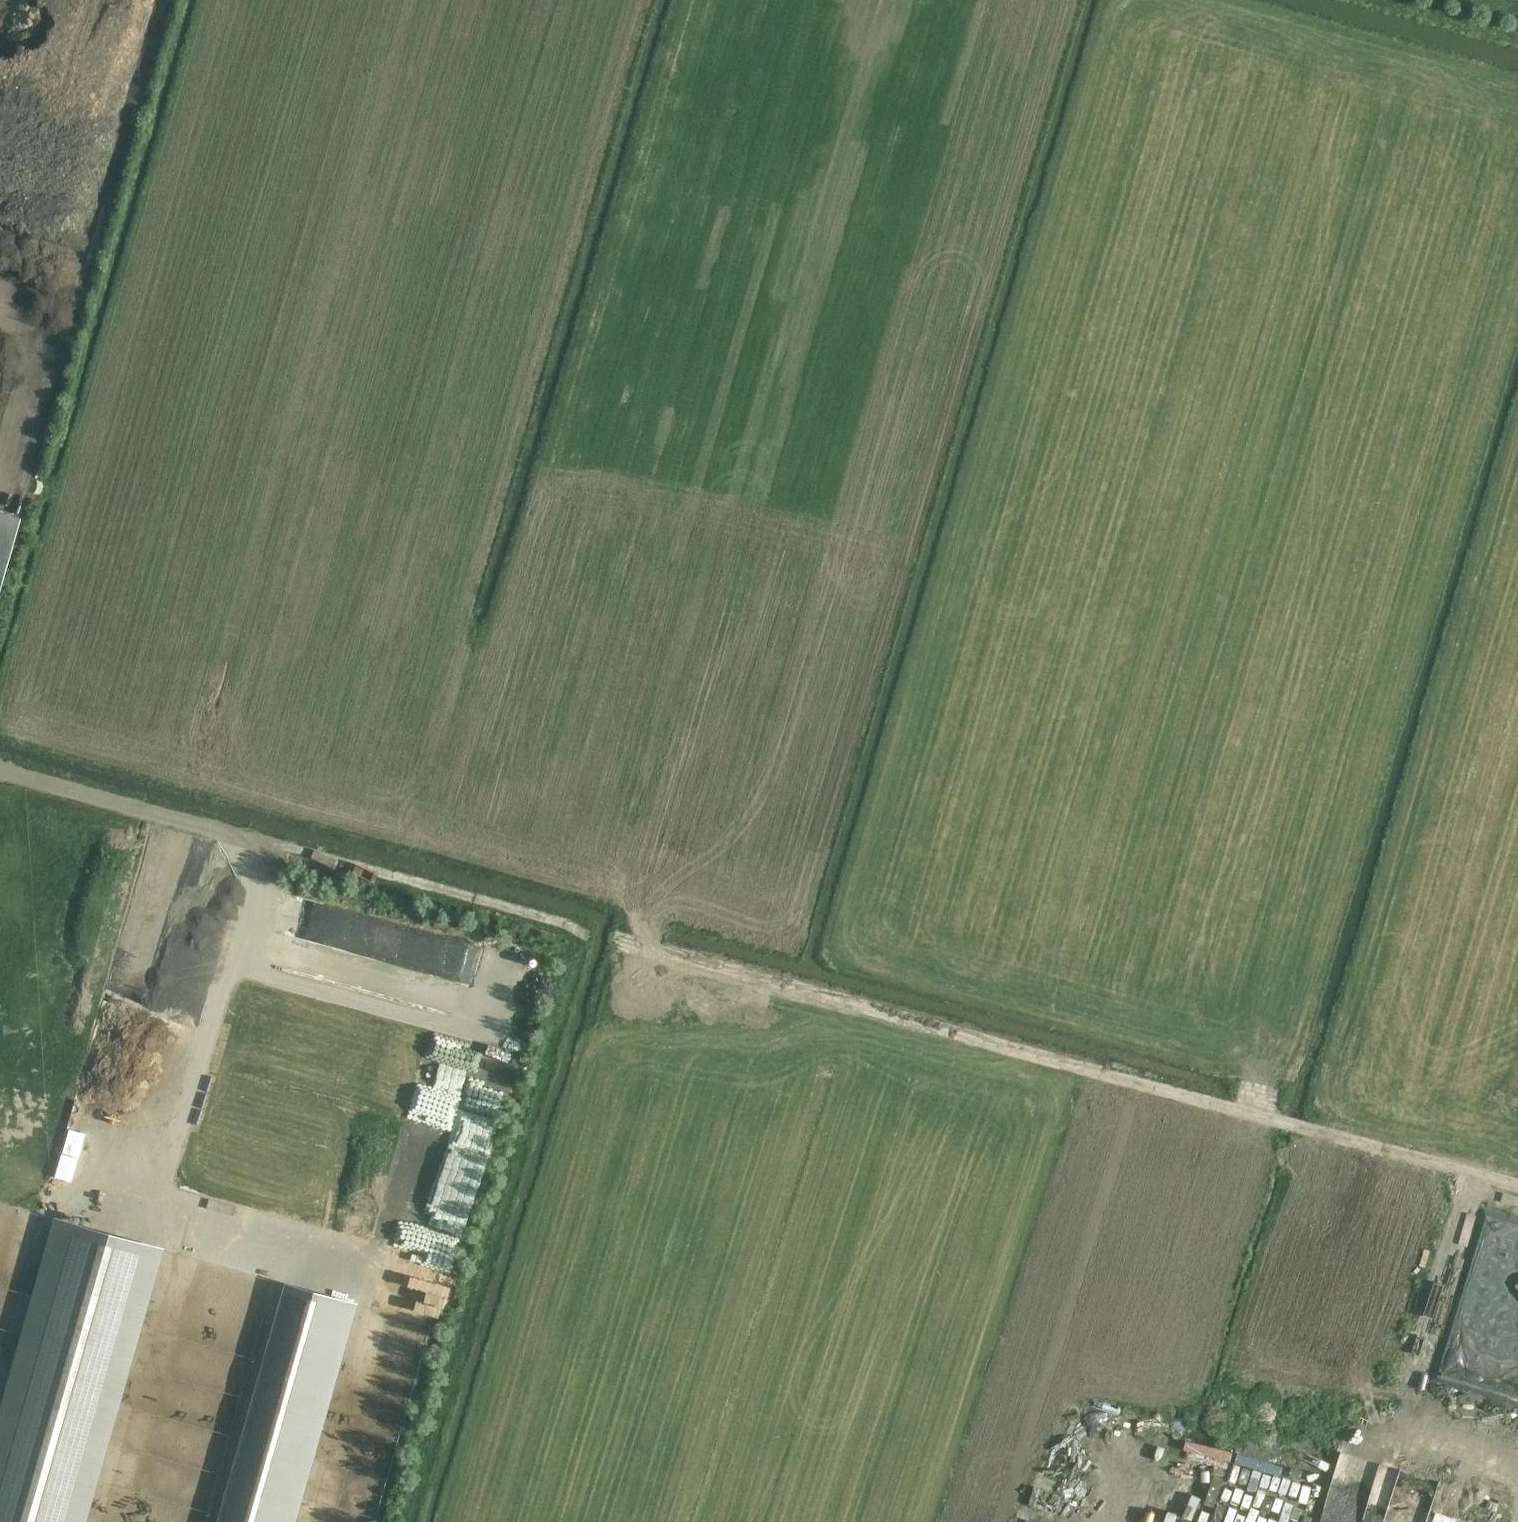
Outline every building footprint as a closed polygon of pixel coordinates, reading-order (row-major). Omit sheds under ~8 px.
[(12,536),(0,533),(0,580),(12,536)] [(0,1428),(0,1521),(80,1521),(158,1248),(59,1220),(0,1428)] [(280,1284),(210,1521),(283,1521),(347,1304),(280,1284)] [(1207,1521),(1252,1521),(1271,1460),(1230,1447),(1207,1521)] [(1297,1521),(1324,1521),(1335,1477),(1324,1475),(1320,1492),(1305,1489),(1297,1521)]
